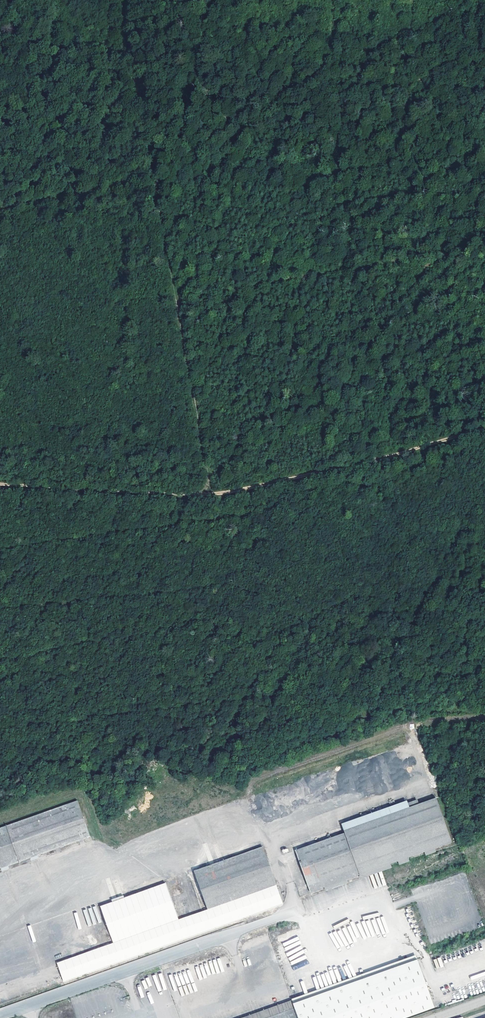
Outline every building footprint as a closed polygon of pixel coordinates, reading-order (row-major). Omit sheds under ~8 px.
[(0,828),(0,869),(90,837),(77,801),(0,828)] [(451,843),(436,801),(323,840),(295,851),(310,893),(451,843)] [(276,885),(262,847),(193,871),(207,909),(276,885)] [(164,883),(99,907),(112,943),(177,920),(164,883)] [(112,943),(55,963),(61,980),(282,904),(276,885),(207,909),(177,920),(112,943)] [(293,970),(308,964),(303,951),(297,953),(299,957),(292,960),(291,957),(289,958),(293,970)] [(297,1000),(298,1002),(416,959),(415,954),(296,998),(297,1000)] [(434,1008),(416,959),(298,1002),(297,1000),(247,1017),(405,1017),(434,1008)]
